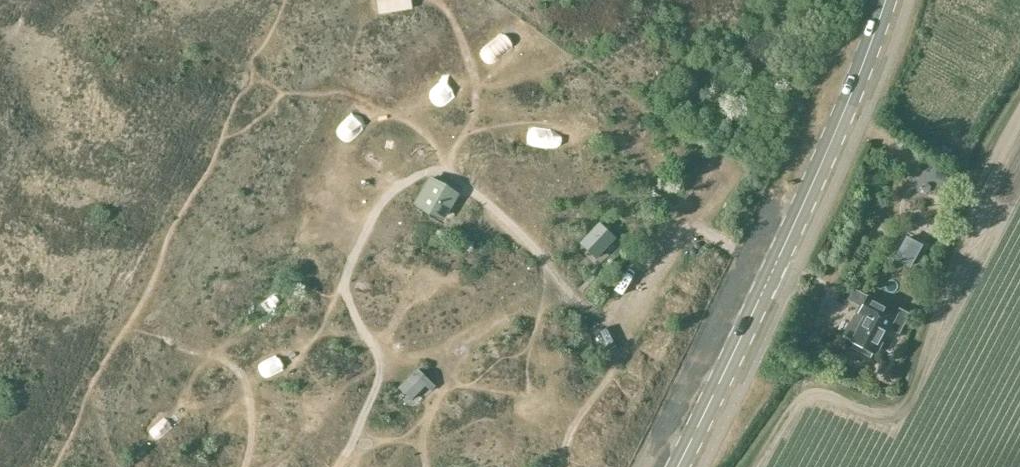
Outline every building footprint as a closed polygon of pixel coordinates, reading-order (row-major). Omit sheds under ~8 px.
[(433,177),(416,205),(441,219),(457,191),(433,177)] [(597,259),(617,237),(600,221),(580,243),(597,259)] [(927,245),(907,233),(898,248),(919,260),(927,245)] [(853,338),(852,341),(853,341),(851,346),(869,356),(872,351),(876,354),(890,327),(898,312),(899,311),(869,295),(858,313),(864,317),(858,328),(853,338)] [(412,400),(430,381),(417,368),(398,388),(412,400)]
